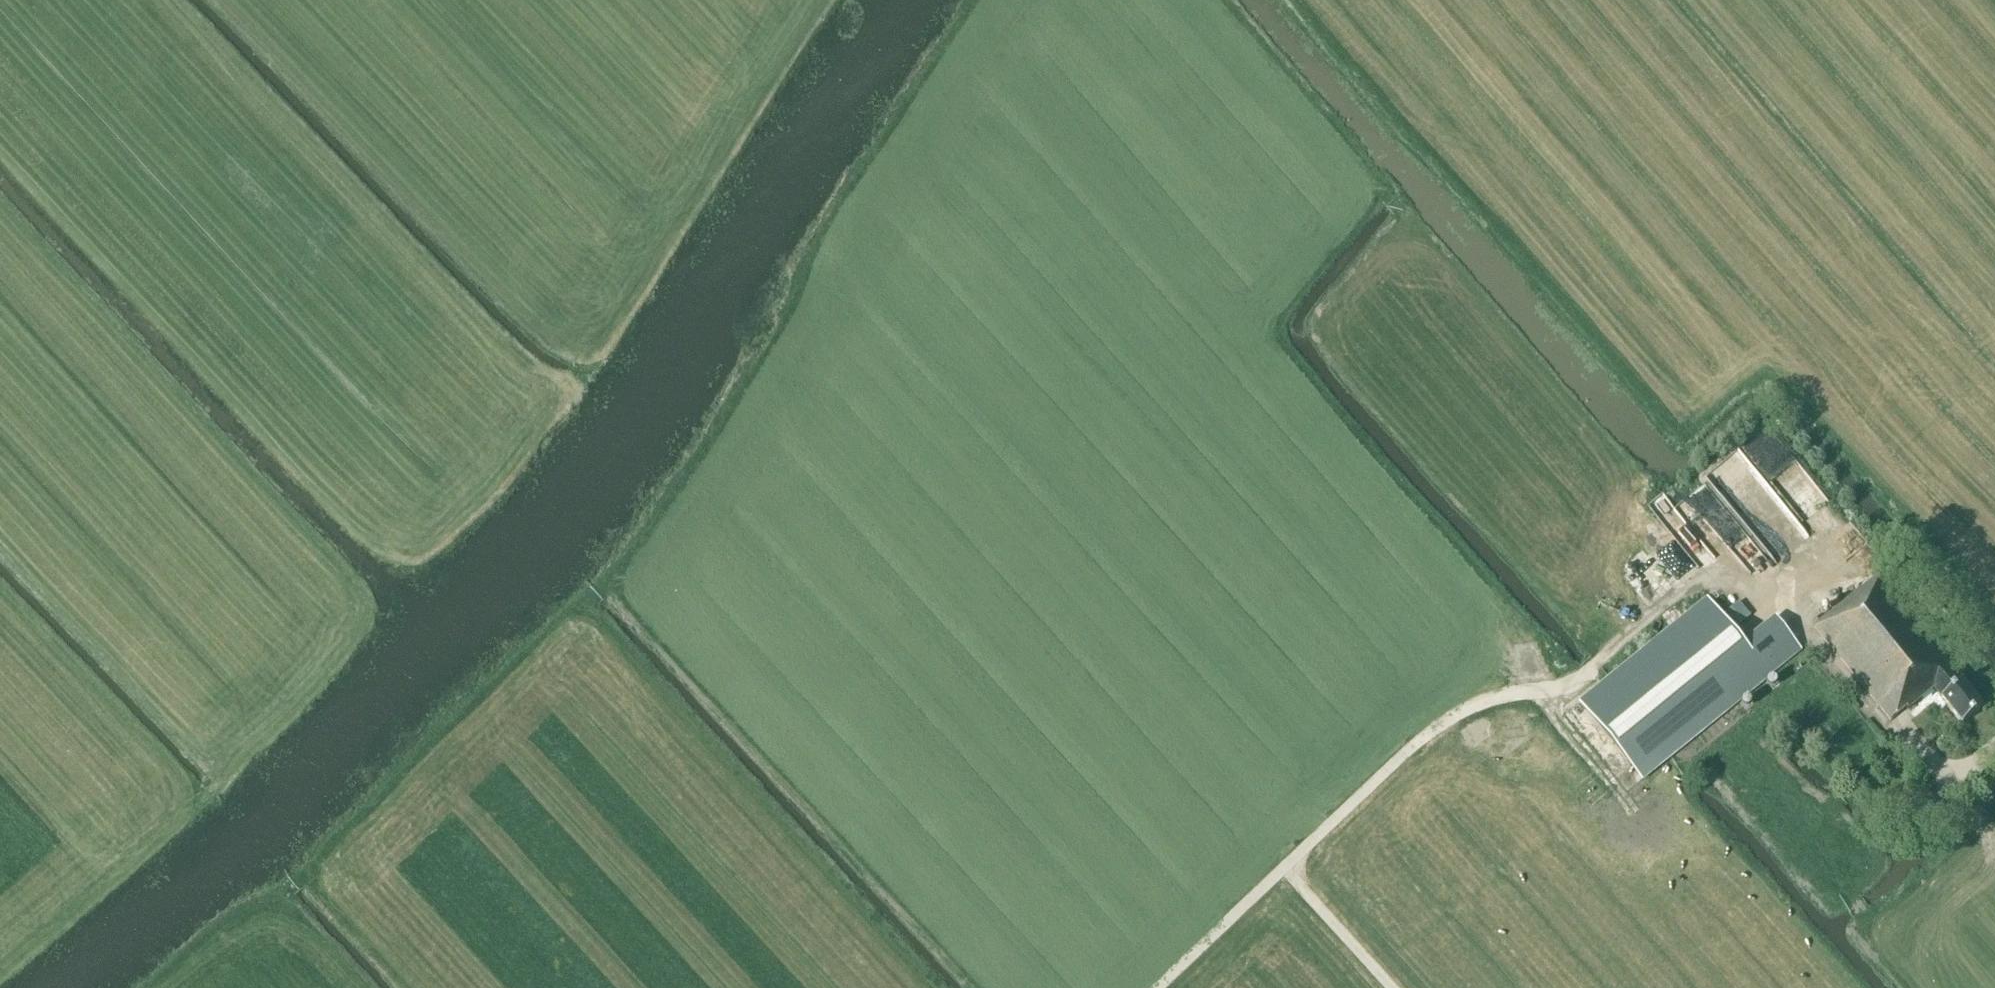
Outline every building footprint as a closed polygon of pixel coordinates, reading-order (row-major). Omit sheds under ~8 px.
[(1796,512),(1817,497),(1773,433),(1752,447),(1796,512)] [(1665,490),(1652,501),(1701,565),(1715,555),(1665,490)] [(1880,575),(1814,628),(1890,720),(1905,708),(1907,710),(1933,689),(1962,725),(1983,708),(1942,657),(1946,653),(1880,575)] [(1579,704),(1641,780),(1801,650),(1776,618),(1744,644),(1708,600),(1579,704)]
